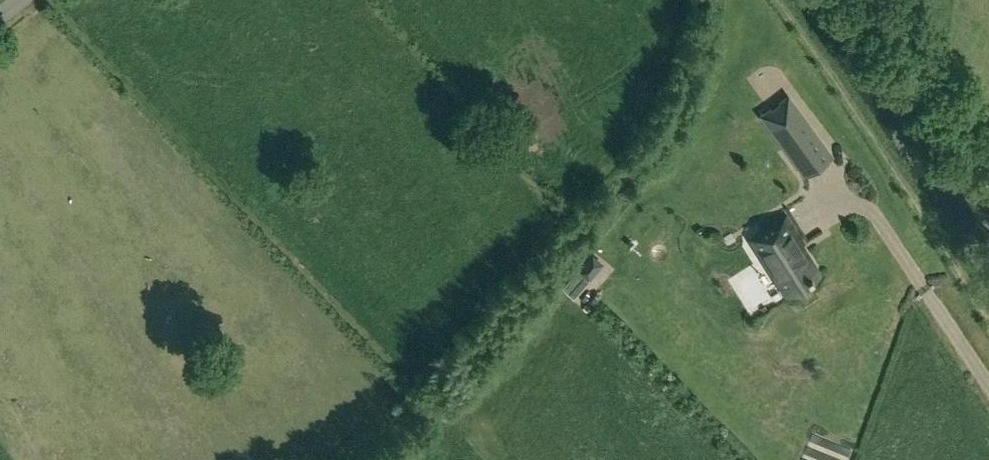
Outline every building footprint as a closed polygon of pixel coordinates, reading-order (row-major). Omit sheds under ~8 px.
[(771,110),(762,116),(806,176),(807,175),(792,155),(816,137),(831,157),(832,157),(789,97),(780,103),(782,105),(772,112),(771,110)] [(786,216),(762,231),(774,249),(763,256),(776,277),(780,274),(791,292),(809,280),(809,281),(814,279),(813,278),(819,274),(801,245),(803,244),(786,216)] [(595,258),(582,273),(589,279),(602,264),(595,258)]
